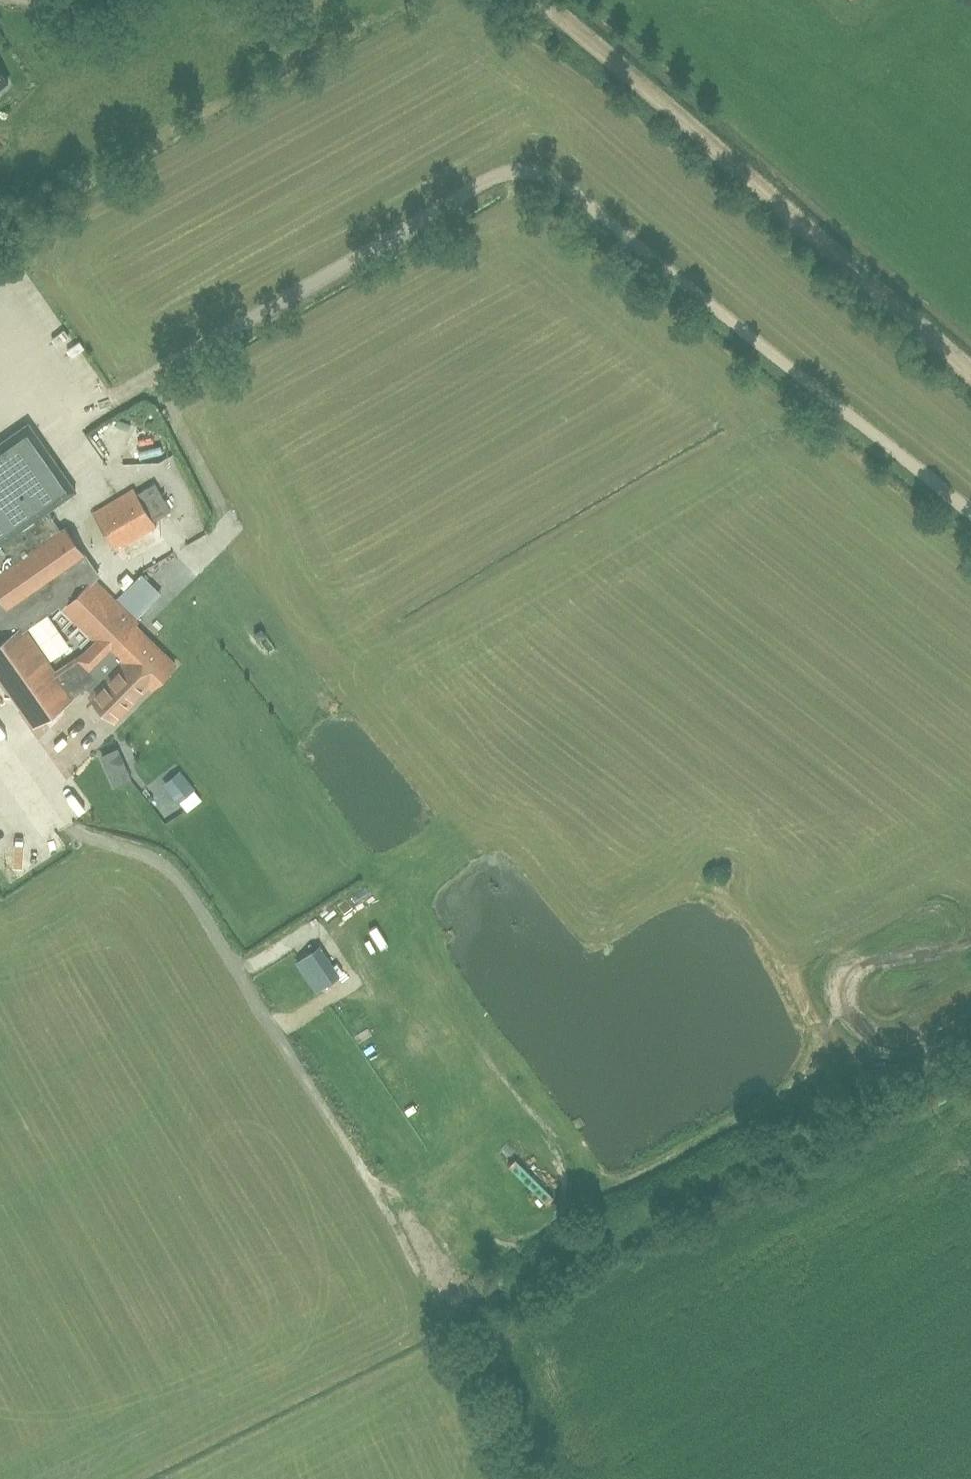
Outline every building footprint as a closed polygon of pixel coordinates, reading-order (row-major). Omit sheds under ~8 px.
[(9,85),(0,75),(0,93),(9,85)] [(6,640),(20,631),(100,574),(68,527),(63,531),(49,511),(78,491),(30,424),(0,445),(0,632),(6,640)] [(177,462),(172,439),(153,444),(149,425),(128,429),(135,457),(151,453),(154,467),(177,462)] [(96,513),(117,551),(158,528),(136,490),(96,513)] [(52,677),(69,700),(98,679),(93,673),(115,651),(133,669),(130,672),(124,666),(94,698),(119,722),(138,702),(137,701),(150,688),(150,689),(152,687),(155,690),(179,665),(138,626),(142,622),(106,588),(96,578),(66,610),(99,643),(82,661),(77,660),(52,677)] [(6,640),(0,645),(0,683),(31,727),(69,700),(52,677),(20,631),(6,640)] [(115,747),(98,754),(112,787),(129,779),(115,747)] [(180,773),(165,785),(188,813),(203,800),(180,773)]
